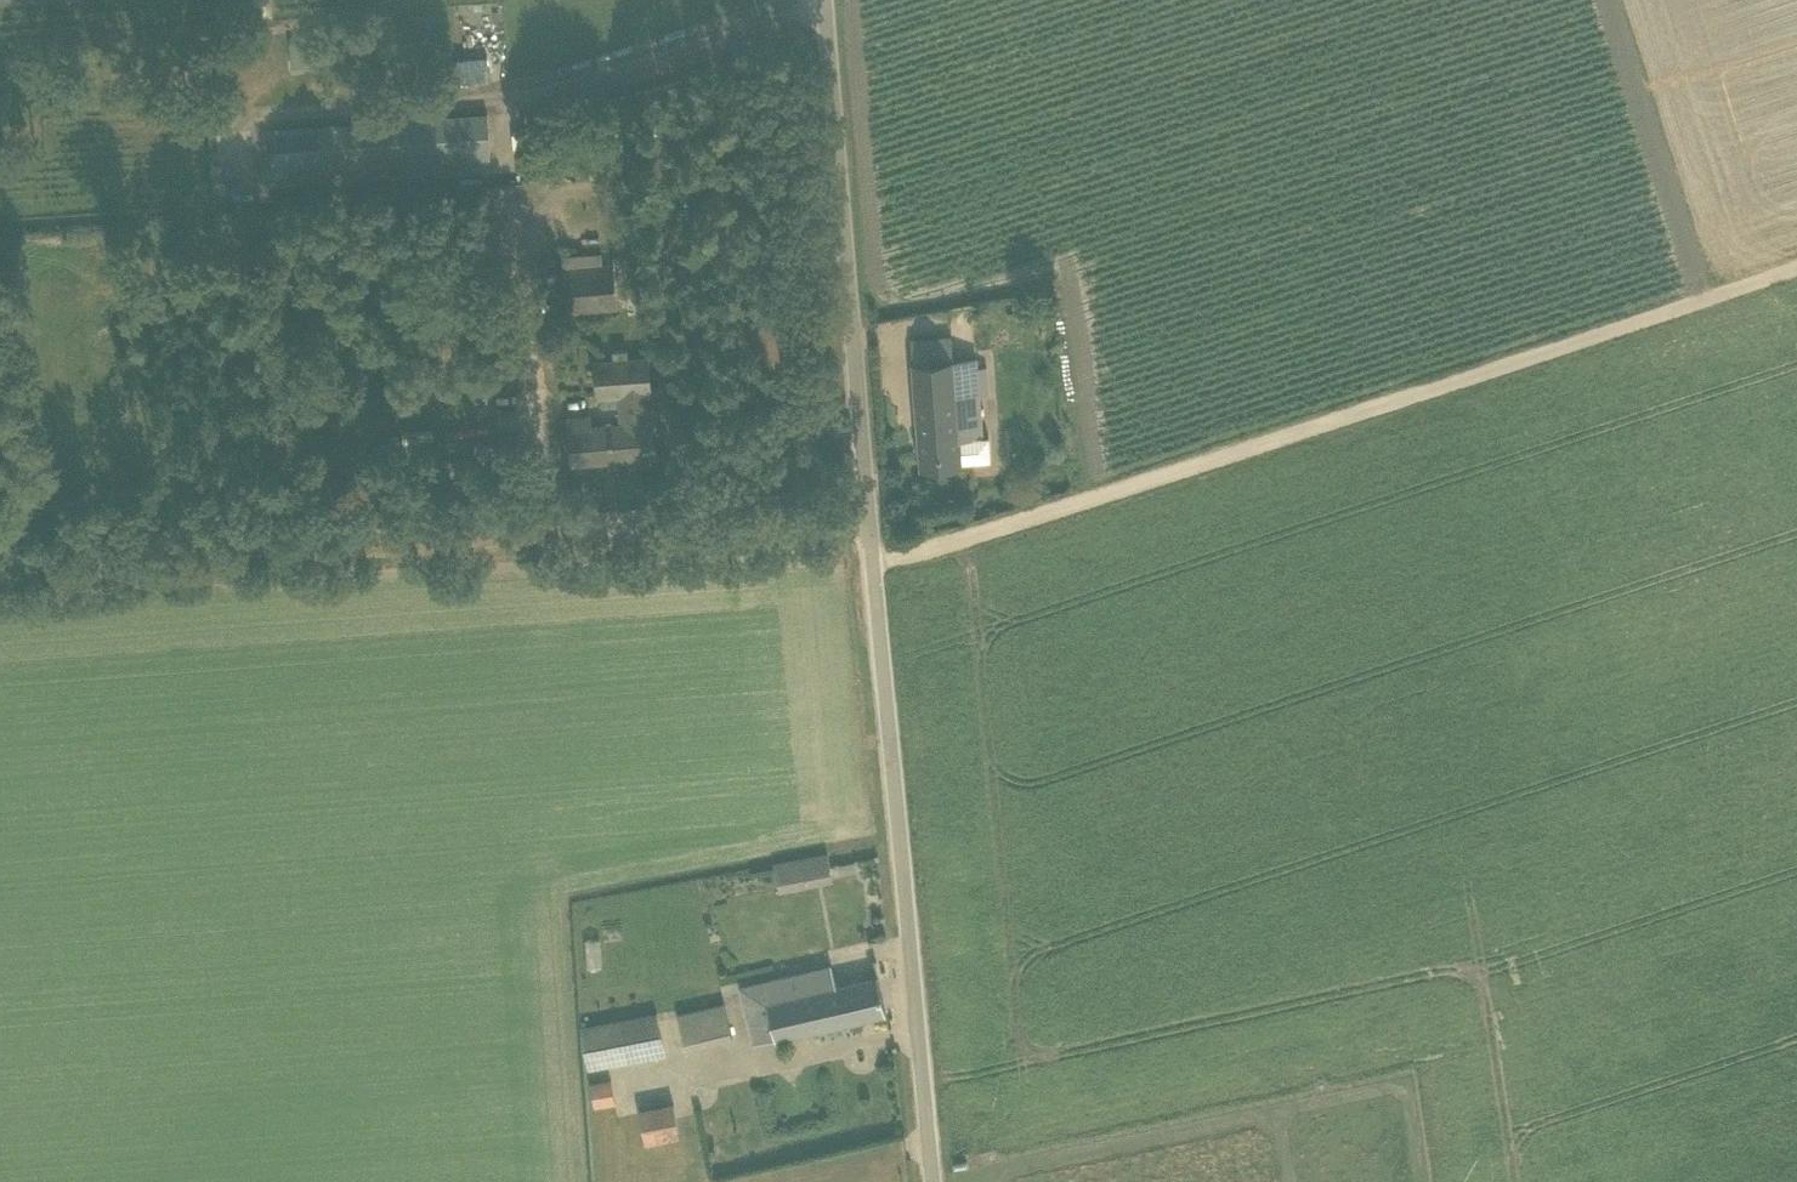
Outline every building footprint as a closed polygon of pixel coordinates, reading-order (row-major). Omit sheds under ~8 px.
[(280,170),(491,155),(489,114),(277,128),(280,170)] [(511,194),(518,266),(614,257),(607,184),(511,194)] [(613,266),(562,271),(566,313),(617,308),(613,266)] [(570,416),(574,462),(656,455),(653,422),(651,422),(649,397),(653,396),(650,356),(595,360),(598,400),(621,398),(623,425),(590,427),(589,415),(570,416)] [(977,359),(964,360),(913,363),(921,468),(963,465),(963,463),(992,461),(990,436),(983,437),(977,359)] [(806,888),(801,857),(774,862),(775,866),(780,893),(806,888)] [(832,966),(830,966),(741,988),(755,1045),(776,1039),(776,1040),(887,1013),(878,977),(837,987),(832,966)] [(686,1048),(733,1037),(725,1004),(678,1015),(686,1048)] [(665,1052),(658,1014),(581,1029),(589,1066),(665,1052)] [(672,1104),(638,1111),(645,1143),(679,1136),(672,1104)]
